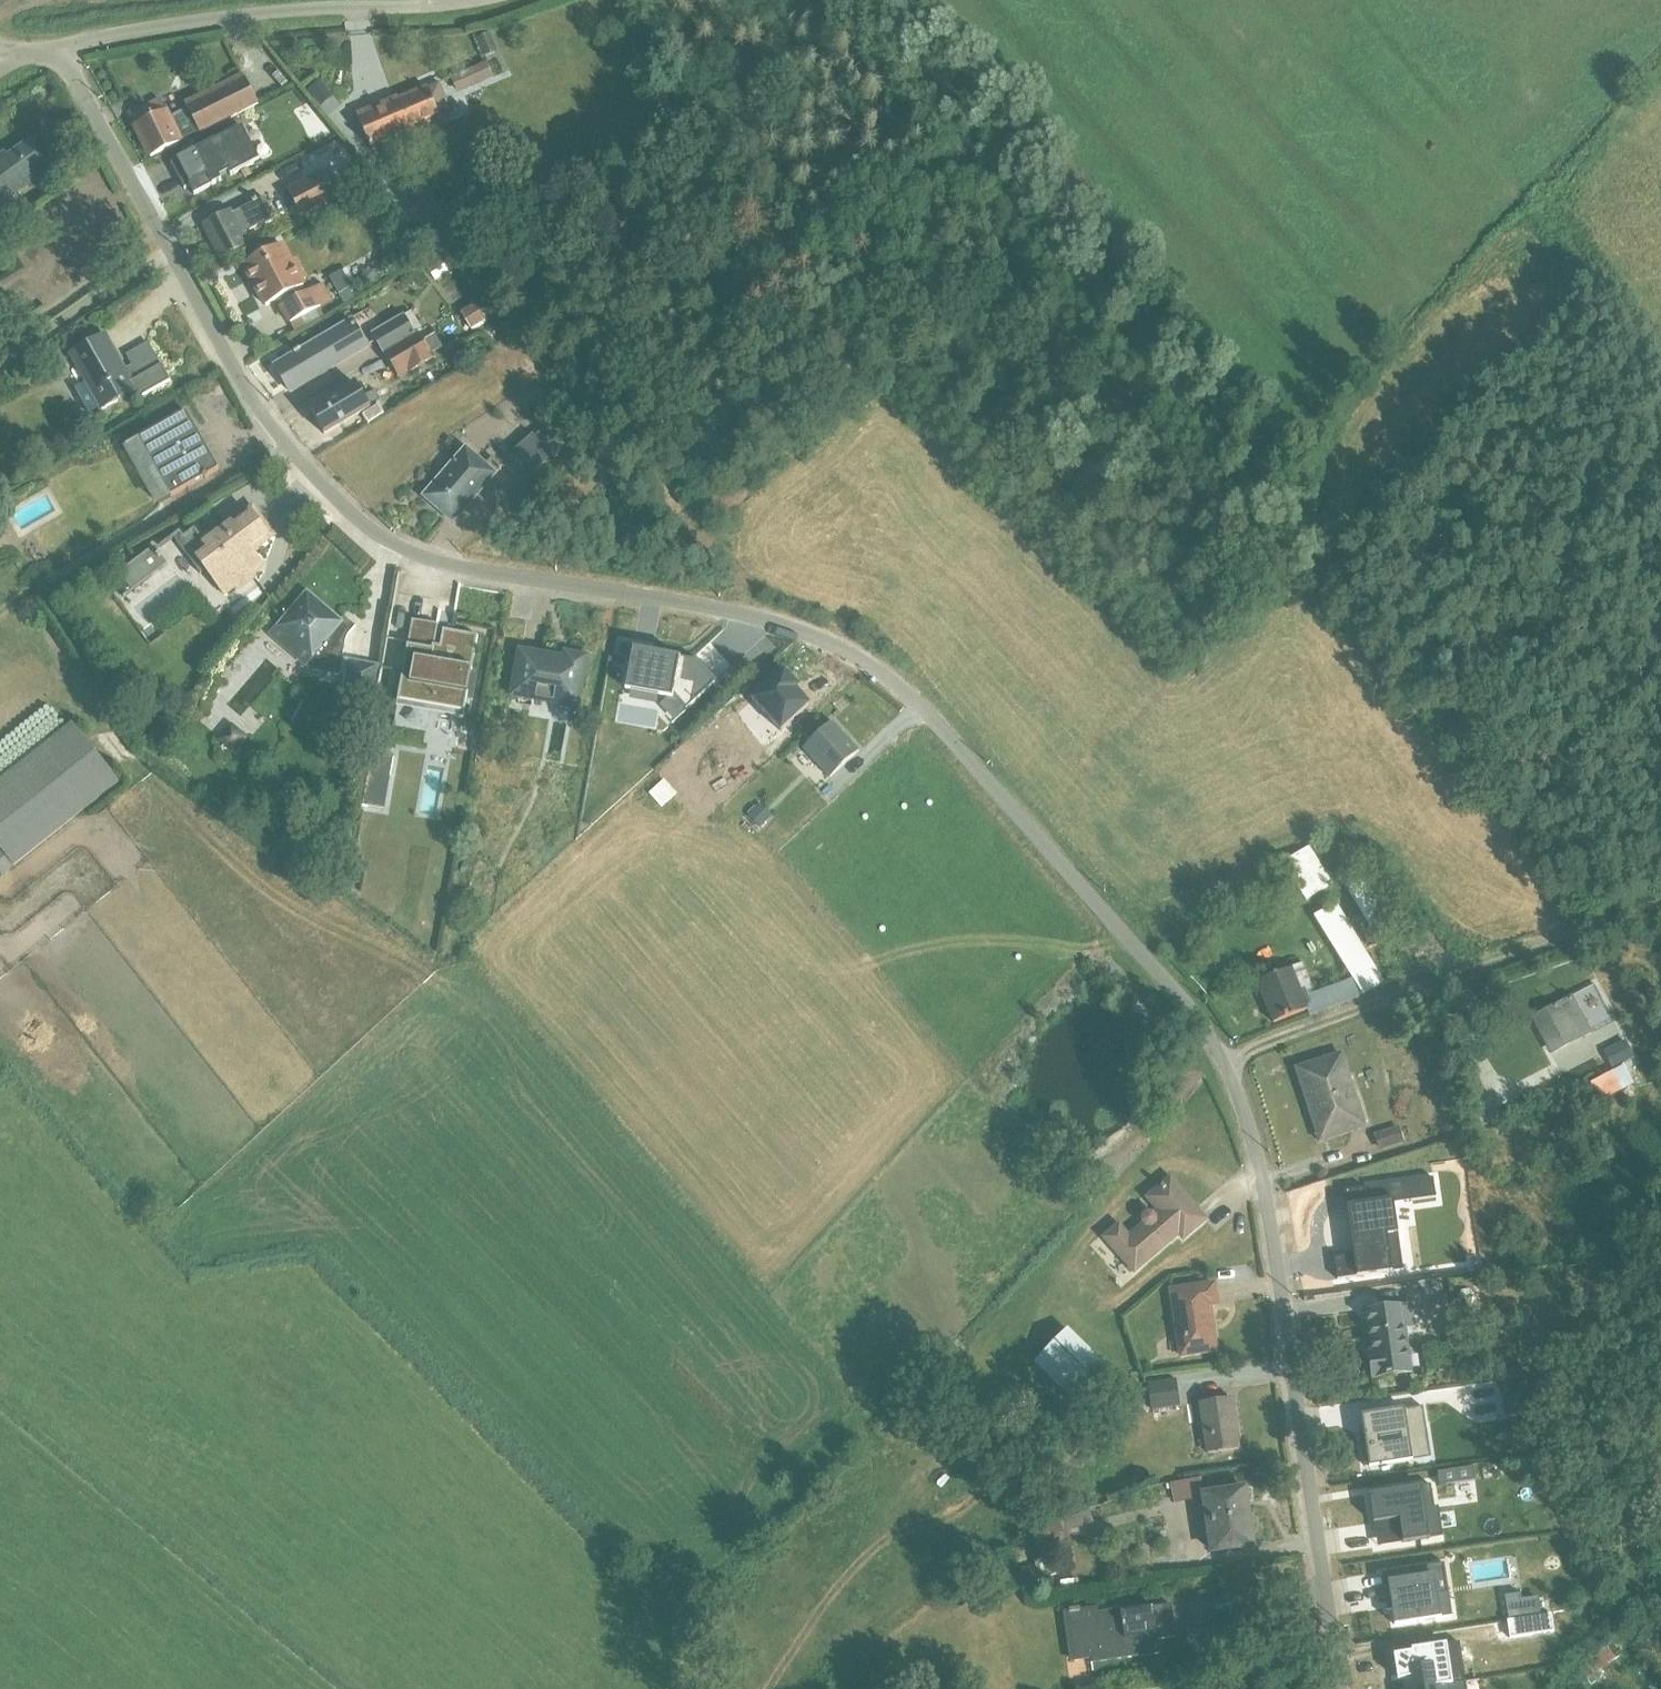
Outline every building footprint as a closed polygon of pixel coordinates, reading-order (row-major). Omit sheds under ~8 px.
[(488,64),(453,79),(459,94),(494,79),(488,64)] [(151,158),(258,106),(245,80),(187,108),(188,111),(180,115),(170,120),(160,100),(130,114),(151,158)] [(321,82),(308,91),(321,108),(334,98),(321,82)] [(371,149),(400,136),(401,138),(442,121),(441,119),(452,114),(440,84),(358,118),(371,149)] [(243,128),(171,164),(184,190),(194,185),(198,193),(194,195),(194,196),(222,181),(220,177),(229,173),(231,176),(260,161),(243,128)] [(29,144),(0,165),(0,205),(49,170),(29,144)] [(293,202),(277,210),(286,227),(301,219),(302,221),(338,202),(335,197),(354,187),(349,177),(339,183),(332,170),(324,174),(323,172),(287,191),(293,202)] [(235,209),(256,198),(249,183),(228,194),(235,209)] [(230,210),(203,225),(221,261),(249,247),(244,235),(275,219),(264,198),(233,213),(230,210)] [(281,299),(284,306),(279,308),(288,326),(290,325),(320,310),(333,303),(324,285),(295,299),(292,293),(307,285),(305,282),(308,280),(298,259),(294,261),(285,244),(244,265),(266,307),(281,299)] [(441,261),(427,271),(435,281),(449,271),(441,261)] [(350,266),(334,272),(344,298),(360,292),(350,266)] [(476,303),(461,312),(471,329),(487,320),(476,303)] [(320,310),(290,325),(295,333),(324,318),(320,310)] [(385,354),(427,328),(424,323),(420,326),(412,312),(405,316),(404,315),(371,335),(383,354),(385,354)] [(291,394),(369,347),(353,321),(279,365),(284,373),(280,375),(291,394)] [(427,328),(385,354),(399,378),(435,358),(433,355),(443,349),(431,326),(427,328)] [(135,392),(139,400),(171,382),(162,367),(150,346),(149,346),(151,349),(130,360),(128,358),(127,358),(139,380),(132,384),(104,335),(71,355),(87,384),(75,390),(88,416),(100,409),(101,411),(135,392)] [(149,344),(126,356),(127,358),(128,358),(130,360),(151,349),(149,346),(150,346),(149,344)] [(311,413),(310,414),(316,425),(317,424),(324,436),(370,409),(357,386),(311,413)] [(161,507),(172,501),(171,499),(219,471),(203,442),(187,413),(123,449),(139,477),(156,507),(160,504),(161,507)] [(533,435),(514,452),(533,473),(568,441),(550,422),(534,437),(533,435)] [(504,466),(494,457),(487,465),(467,447),(434,485),(437,487),(426,500),(448,519),(459,506),(465,511),(504,466)] [(459,506),(448,519),(453,524),(465,511),(459,506)] [(180,534),(174,538),(201,574),(204,571),(225,600),(236,592),(237,594),(255,580),(253,576),(257,572),(259,562),(250,550),(272,534),(256,513),(234,529),(232,525),(205,545),(195,531),(184,539),(180,534)] [(155,549),(120,574),(132,592),(167,565),(155,549)] [(271,640),(306,670),(307,668),(308,669),(310,671),(313,672),(316,673),(319,674),(340,677),(345,678),(343,691),(373,697),(379,666),(349,661),(343,659),(345,647),(345,644),(346,642),(347,639),(348,637),(356,628),(355,627),(351,632),(307,595),(271,640)] [(398,708),(463,720),(478,635),(477,635),(476,639),(444,633),(440,649),(434,648),(438,629),(440,614),(439,614),(437,626),(413,622),(398,708)] [(283,673),(294,661),(281,649),(270,661),(283,673)] [(641,651),(635,692),(711,703),(717,662),(641,651)] [(520,653),(511,700),(577,712),(587,660),(566,655),(565,661),(544,657),(520,653)] [(0,781),(0,880),(120,783),(72,723),(0,781)] [(832,723),(803,750),(829,779),(859,752),(832,723)] [(372,755),(363,808),(384,811),(393,758),(372,755)] [(664,781),(648,795),(661,809),(677,795),(664,781)] [(760,828),(772,815),(761,804),(748,817),(760,828)] [(1307,902),(1333,885),(1309,847),(1282,864),(1307,902)] [(1403,924),(1371,874),(1346,889),(1377,940),(1403,924)] [(1362,995),(1384,983),(1336,904),(1314,918),(1353,980),(1315,994),(1303,964),(1257,983),(1273,1024),(1307,1011),(1308,1014),(1309,1017),(1363,997),(1362,995)] [(1594,986),(1572,998),(1591,1033),(1612,1021),(1594,986)] [(1577,1043),(1592,1035),(1591,1033),(1572,998),(1571,997),(1556,1005),(1530,1019),(1550,1057),(1577,1043)] [(1626,1041),(1604,1052),(1613,1072),(1590,1084),(1600,1104),(1635,1086),(1625,1065),(1635,1059),(1626,1041)] [(1328,1141),(1367,1128),(1343,1055),(1296,1070),(1316,1130),(1315,1130),(1316,1133),(1325,1130),(1328,1141)] [(1399,1128),(1374,1136),(1379,1153),(1405,1144),(1399,1128)] [(1119,1223),(1102,1238),(1134,1276),(1178,1238),(1182,1241),(1204,1221),(1190,1204),(1188,1199),(1187,1198),(1184,1197),(1170,1180),(1147,1201),(1155,1212),(1147,1213),(1141,1217),(1141,1224),(1129,1234),(1119,1223)] [(1353,1257),(1334,1259),(1337,1281),(1404,1272),(1393,1203),(1435,1197),(1432,1180),(1369,1189),(1371,1203),(1354,1206),(1346,1207),(1353,1257)] [(1371,1203),(1369,1189),(1344,1192),(1346,1207),(1354,1206),(1371,1203)] [(1214,1285),(1169,1292),(1178,1358),(1216,1352),(1213,1334),(1213,1333),(1212,1332),(1211,1332),(1210,1326),(1211,1326),(1211,1325),(1212,1325),(1212,1324),(1212,1323),(1209,1306),(1217,1305),(1214,1285)] [(1412,1374),(1407,1338),(1409,1338),(1408,1331),(1415,1330),(1412,1307),(1365,1314),(1372,1355),(1369,1356),(1372,1380),(1412,1374)] [(1034,1364),(1077,1406),(1112,1372),(1092,1352),(1075,1336),(1068,1329),(1067,1329),(1034,1364)] [(1151,1411),(1181,1407),(1177,1380),(1147,1384),(1151,1411)] [(1231,1399),(1198,1404),(1205,1455),(1238,1451),(1231,1399)] [(1429,1405),(1368,1409),(1372,1462),(1433,1457),(1429,1405)] [(1201,1480),(1171,1485),(1174,1503),(1201,1498),(1201,1496),(1203,1496),(1201,1480)] [(1403,1543),(1444,1538),(1437,1483),(1372,1491),(1375,1521),(1400,1518),(1403,1543)] [(1203,1496),(1201,1496),(1201,1498),(1209,1553),(1252,1547),(1244,1490),(1203,1496)] [(1045,1572),(1077,1562),(1067,1532),(1094,1523),(1090,1511),(1061,1521),(1032,1530),(1045,1572)] [(1399,1624),(1453,1616),(1446,1571),(1392,1579),(1399,1624)] [(1071,1658),(1072,1662),(1090,1660),(1091,1664),(1160,1654),(1158,1640),(1175,1638),(1170,1605),(1153,1608),(1120,1612),(1120,1610),(1099,1612),(1098,1607),(1080,1609),(1068,1610),(1069,1612),(1063,1613),(1069,1659),(1071,1658)] [(1608,1649),(1579,1670),(1587,1681),(1616,1659),(1608,1649)]
